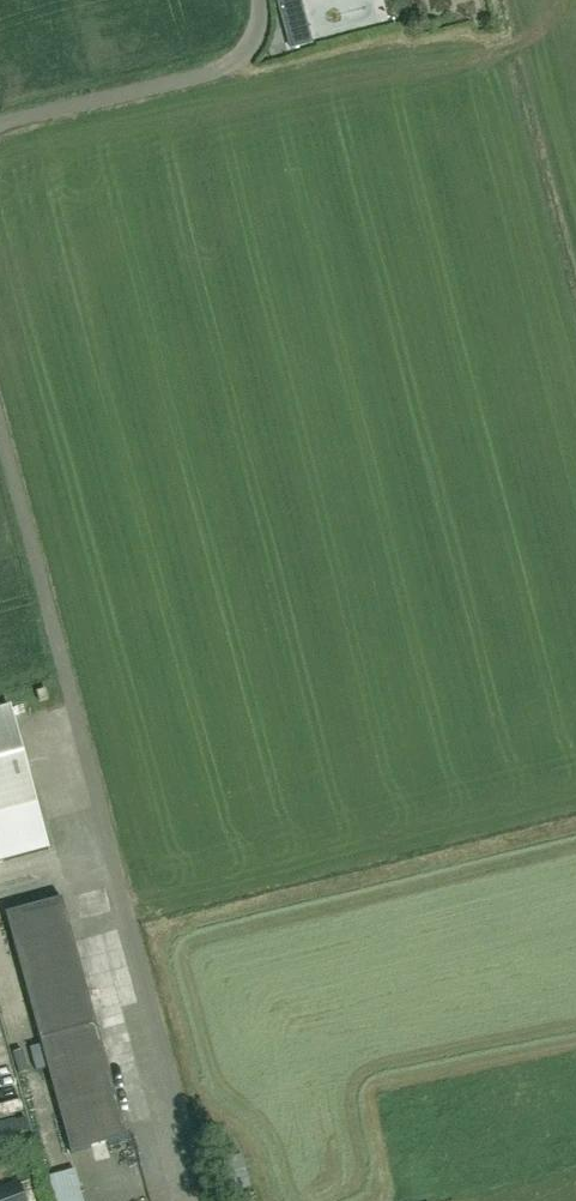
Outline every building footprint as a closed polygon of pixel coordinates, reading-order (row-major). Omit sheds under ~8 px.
[(295,60),(323,45),(315,31),(287,46),(295,60)] [(46,705),(54,703),(52,693),(43,695),(46,705)] [(41,805),(16,711),(0,715),(0,817),(41,805)] [(76,1157),(132,1142),(67,903),(11,918),(76,1157)] [(20,1181),(0,1189),(0,1200),(27,1200),(20,1181)]
